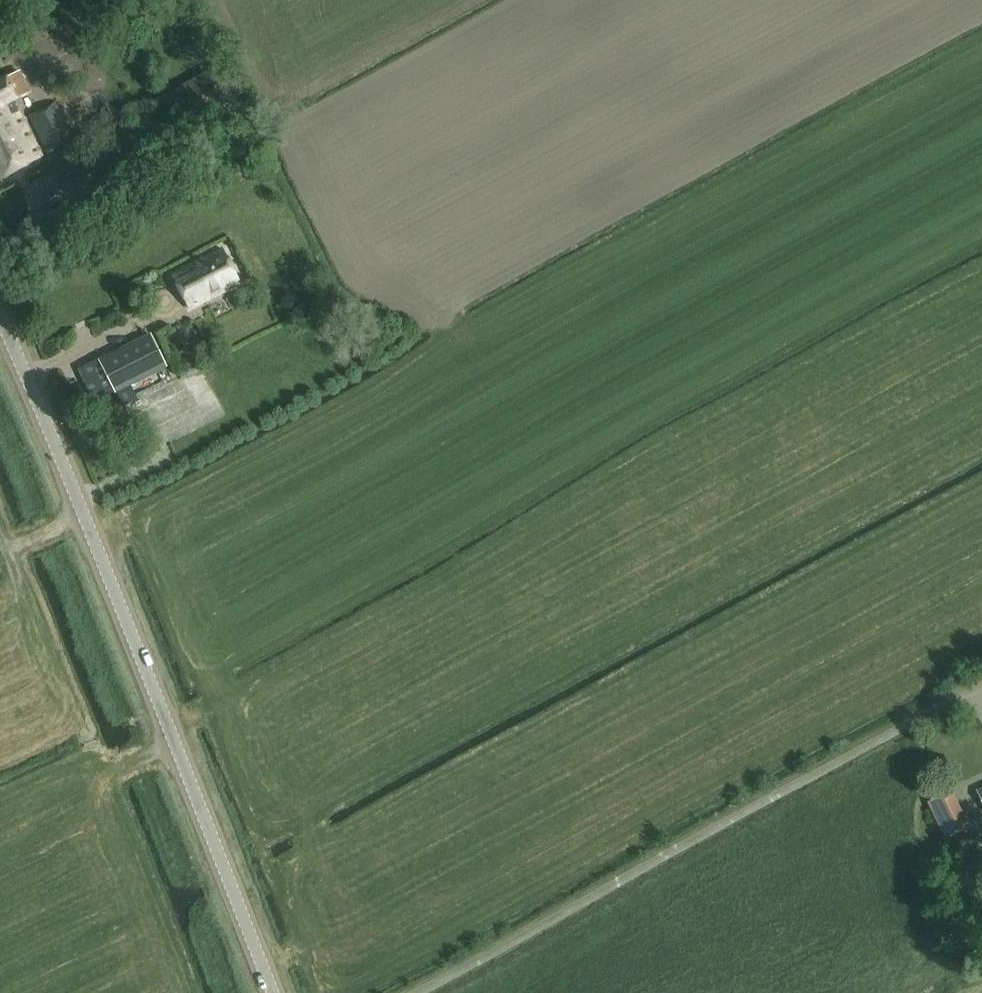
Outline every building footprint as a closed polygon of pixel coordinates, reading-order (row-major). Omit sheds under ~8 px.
[(170,134),(244,94),(226,62),(152,102),(170,134)] [(16,91),(27,86),(20,71),(9,76),(16,91)] [(43,157),(3,80),(0,81),(0,180),(43,157)] [(75,139),(57,102),(28,116),(47,153),(75,139)] [(97,189),(45,214),(57,236),(108,210),(97,189)] [(182,313),(240,283),(222,249),(199,262),(165,279),(182,313)] [(150,336),(101,361),(99,358),(80,367),(92,401),(115,392),(123,408),(138,400),(130,385),(166,366),(150,336)] [(927,800),(945,841),(967,832),(949,790),(927,800)]
